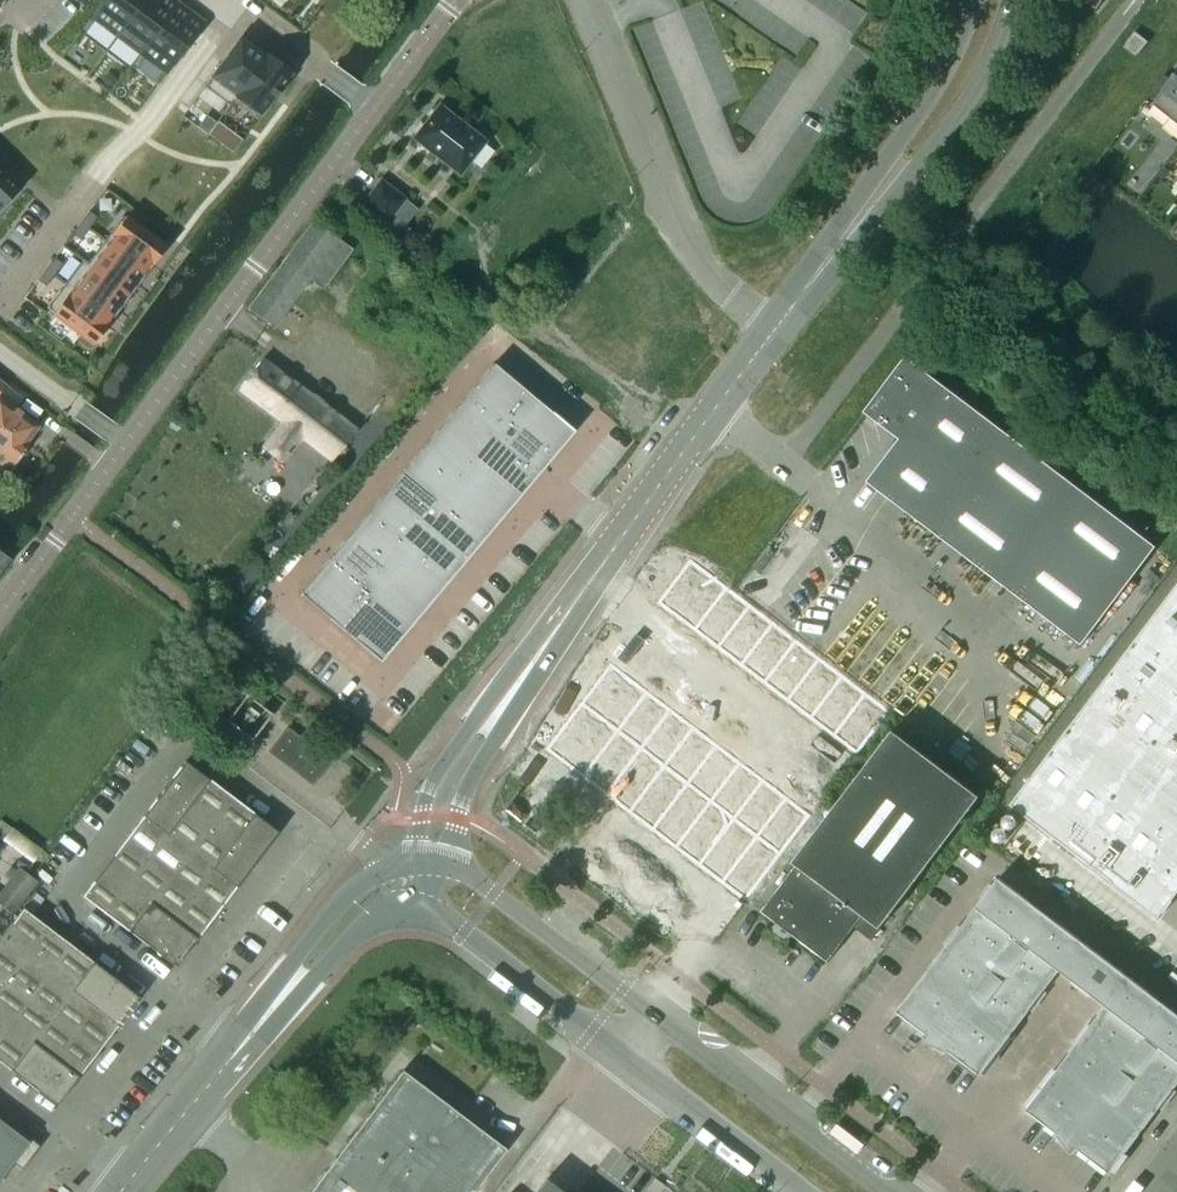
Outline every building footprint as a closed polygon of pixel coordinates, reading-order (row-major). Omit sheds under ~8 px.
[(92,19),(117,37),(144,0),(106,0),(92,19)] [(117,37),(140,54),(177,4),(172,0),(144,0),(117,37)] [(1097,10),(1104,0),(1083,0),(1097,10)] [(177,4),(140,54),(166,73),(203,23),(177,4)] [(1138,54),(1148,42),(1135,32),(1125,44),(1126,45),(1124,48),(1135,57),(1138,54)] [(241,37),(211,78),(236,96),(266,56),(241,37)] [(266,56),(236,96),(260,115),(291,74),(266,56)] [(1170,82),(1164,77),(1152,92),(1158,96),(1152,105),(1153,106),(1153,105),(1176,124),(1176,72),(1170,82)] [(438,106),(414,138),(460,173),(484,141),(438,106)] [(17,188),(0,171),(0,206),(17,188)] [(404,199),(381,181),(363,205),(387,222),(404,199)] [(89,212),(80,223),(88,229),(97,217),(89,212)] [(128,221),(110,245),(146,272),(164,248),(128,221)] [(320,291),(351,250),(314,222),(247,310),(272,329),(308,281),(320,291)] [(80,223),(72,235),(79,241),(88,229),(80,223)] [(110,245),(92,269),(128,295),(146,272),(110,245)] [(54,258),(46,270),(53,276),(62,264),(54,258)] [(92,269),(75,292),(111,319),(128,295),(92,269)] [(46,270),(37,282),(45,287),(53,276),(46,270)] [(75,292),(57,316),(93,343),(111,319),(75,292)] [(1156,547),(907,358),(866,412),(888,430),(902,412),(914,421),(867,482),(1081,645),(1156,547)] [(520,384),(487,359),(470,381),(503,406),(520,384)] [(354,431),(262,360),(238,391),(280,423),(261,448),(282,464),(301,440),(330,462),(354,431)] [(503,406),(470,381),(453,404),(486,429),(503,406)] [(553,444),(570,422),(520,384),(503,406),(553,444)] [(36,430),(38,427),(0,399),(0,456),(13,465),(27,446),(25,444),(36,430)] [(486,429),(453,404),(436,426),(469,451),(486,429)] [(486,429),(536,467),(553,444),(503,406),(486,429)] [(469,451),(436,426),(419,448),(452,473),(469,451)] [(469,451),(519,489),(536,467),(486,429),(469,451)] [(452,473),(419,448),(402,470),(435,495),(452,473)] [(452,473),(502,511),(519,489),(469,451),(452,473)] [(435,495),(402,470),(386,493),(418,518),(435,495)] [(435,495),(485,533),(502,511),(452,473),(435,495)] [(418,518),(386,493),(369,515),(401,540),(418,518)] [(418,518),(468,556),(485,533),(435,495),(418,518)] [(401,540),(369,515),(352,537),(384,562),(401,540)] [(401,540),(451,578),(468,556),(418,518),(401,540)] [(384,562),(352,537),(335,559),(368,584),(384,562)] [(384,562),(434,600),(451,578),(401,540),(384,562)] [(335,559),(305,598),(338,623),(368,584),(335,559)] [(692,559),(659,602),(696,630),(728,587),(692,559)] [(368,584),(417,622),(434,600),(384,562),(368,584)] [(338,623),(388,661),(417,622),(368,584),(338,623)] [(1011,805),(1114,882),(1157,915),(1176,889),(1176,586),(1011,805)] [(728,587),(696,630),(719,647),(751,605),(728,587)] [(751,605),(719,647),(742,665),(775,622),(751,605)] [(775,622),(742,665),(765,682),(798,640),(775,622)] [(798,640),(765,682),(789,700),(821,658),(798,640)] [(821,658),(789,700),(812,718),(844,675),(821,658)] [(612,663),(583,702),(619,730),(649,691),(612,663)] [(844,675),(812,718),(835,735),(867,693),(844,675)] [(649,691),(619,730),(643,748),(672,709),(649,691)] [(867,693),(835,735),(858,753),(890,711),(867,693)] [(583,702),(548,748),(584,776),(619,730),(583,702)] [(672,709),(643,748),(666,765),(695,727),(672,709)] [(695,727),(666,765),(689,783),(718,744),(695,727)] [(331,762),(286,728),(267,753),(312,787),(331,762)] [(619,730),(584,776),(607,794),(643,748),(619,730)] [(871,940),(913,884),(980,797),(893,731),(793,862),(797,865),(762,912),(789,932),(792,929),(796,931),(793,935),(828,962),(854,927),(871,940)] [(718,744),(689,783),(712,801),(742,762),(718,744)] [(643,748),(607,794),(631,812),(666,765),(643,748)] [(175,967),(277,832),(184,762),(82,897),(175,967)] [(742,762),(712,801),(735,818),(765,780),(742,762)] [(666,765),(631,812),(654,829),(689,783),(666,765)] [(765,780),(735,818),(759,836),(788,797),(765,780)] [(689,783),(654,829),(677,847),(712,801),(689,783)] [(788,797),(759,836),(782,853),(811,815),(788,797)] [(712,801),(677,847),(700,865),(735,818),(712,801)] [(735,818),(700,865),(723,882),(759,836),(735,818)] [(759,836),(723,882),(746,900),(782,853),(759,836)] [(36,883),(17,870),(0,892),(0,905),(12,914),(36,883)] [(1059,970),(1073,981),(1072,982),(1091,996),(1092,995),(1106,1006),(1090,1026),(1089,1025),(1075,1044),(1076,1045),(1026,1110),(1058,1134),(1057,1136),(1071,1154),(1078,1149),(1110,1173),(1159,1108),(1160,1109),(1174,1090),(1173,1089),(1176,1084),(1176,1014),(998,878),(992,886),(991,885),(981,898),(983,899),(961,928),(959,927),(945,946),(946,947),(897,1012),(929,1036),(926,1044),(947,1052),(948,1051),(980,1075),(1030,1010),(1031,1011),(1045,992),(1044,991),(1059,970)] [(138,997),(22,909),(0,939),(0,1063),(56,1106),(138,997)] [(309,1191),(472,1191),(504,1151),(504,1150),(431,1095),(415,1083),(401,1072),(341,1151),(335,1159),(334,1158),(309,1191)] [(0,1121),(0,1180),(13,1163),(21,1169),(39,1146),(19,1131),(17,1134),(0,1121)]
